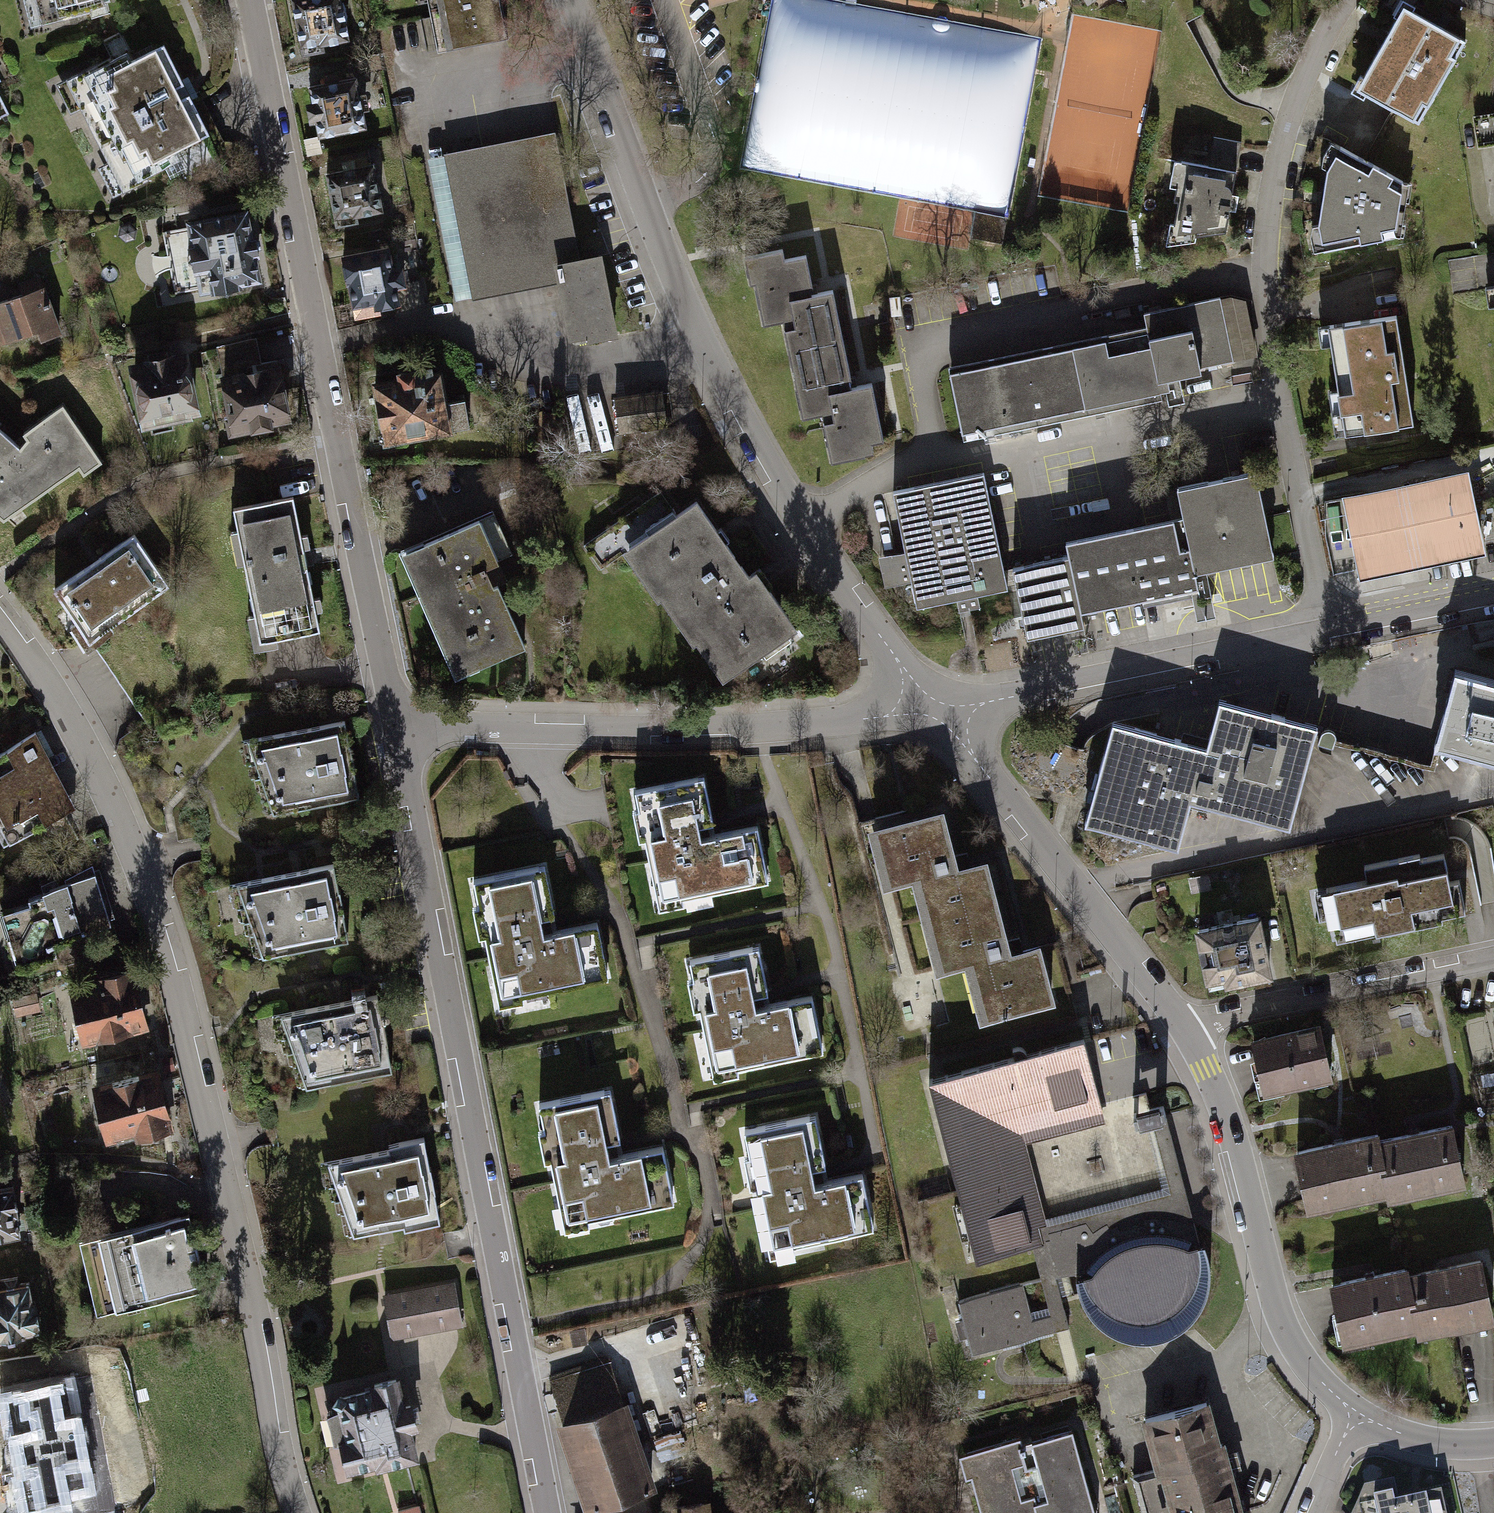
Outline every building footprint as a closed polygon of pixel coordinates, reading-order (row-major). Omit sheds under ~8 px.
[(30,29),(106,9),(105,4),(115,0),(22,0),(30,29)] [(286,2),(296,57),(348,47),(339,0),(298,0),(286,2)] [(435,51),(506,36),(499,0),(424,0),(435,51)] [(1414,0),(1399,0),(1389,17),(1396,21),(1367,76),(1361,73),(1352,91),(1361,96),(1365,91),(1425,123),(1470,38),(1417,11),(1421,4),(1414,0)] [(66,80),(57,84),(70,111),(81,106),(108,164),(100,168),(113,196),(123,191),(127,189),(183,163),(177,150),(210,134),(166,43),(131,60),(127,52),(92,68),(79,74),(66,80)] [(357,79),(304,89),(313,140),(366,131),(357,79)] [(0,91),(0,116),(11,110),(0,91)] [(1473,116),(1479,148),(1493,146),(1493,113),(1473,116)] [(484,147),(445,155),(473,297),(513,290),(559,280),(571,337),(613,328),(599,257),(579,261),(554,134),(484,147)] [(1375,165),(1331,143),(1321,166),(1327,169),(1319,225),(1312,226),(1315,251),(1360,243),(1366,242),(1377,240),(1386,238),(1403,235),(1411,183),(1395,175),(1388,172),(1379,167),(1375,165)] [(1233,169),(1173,158),(1168,183),(1173,184),(1171,196),(1175,198),(1169,221),(1166,220),(1162,242),(1189,239),(1191,232),(1222,230),(1233,169)] [(373,163),(327,173),(337,216),(383,207),(373,163)] [(246,207),(166,224),(169,247),(187,244),(198,296),(262,283),(246,207)] [(1003,244),(1008,219),(974,213),(970,239),(1003,244)] [(385,246),(337,255),(347,300),(347,308),(351,320),(382,314),(381,309),(399,307),(399,310),(425,306),(420,280),(407,283),(399,255),(387,257),(385,246)] [(783,253),(746,262),(761,329),(791,322),(836,312),(832,295),(814,299),(810,285),(805,261),(785,266),(783,253)] [(1486,287),(1490,307),(1493,306),(1493,286),(1486,287)] [(0,305),(0,347),(32,336),(35,344),(56,337),(41,291),(0,305)] [(1154,341),(953,381),(965,441),(1169,400),(1246,385),(1230,302),(1149,318),(1154,341)] [(836,312),(791,322),(793,331),(783,333),(803,421),(819,417),(830,466),(886,454),(870,386),(853,389),(850,376),(836,312)] [(1329,326),(1316,328),(1319,349),(1334,346),(1346,437),(1365,434),(1376,432),(1402,429),(1415,427),(1400,316),(1385,318),(1357,322),(1337,325),(1329,326)] [(257,338),(210,347),(216,377),(218,390),(227,439),(298,426),(286,364),(263,368),(257,338)] [(189,350),(120,364),(133,429),(150,426),(153,435),(186,429),(185,421),(202,417),(189,350)] [(397,381),(371,386),(384,443),(452,432),(441,364),(393,372),(397,381)] [(661,393),(615,399),(619,430),(666,423),(661,393)] [(63,404),(26,430),(30,437),(21,446),(0,476),(0,513),(7,519),(81,465),(86,473),(102,461),(63,404)] [(21,446),(0,424),(0,476),(21,446)] [(1470,470),(1342,498),(1359,583),(1488,556),(1470,470)] [(1282,561),(1264,472),(1257,474),(1230,479),(1207,484),(1181,490),(1188,519),(1194,551),(1200,578),(1282,561)] [(911,495),(895,498),(912,606),(1007,590),(1003,563),(990,482),(985,483),(911,495)] [(293,497),(231,509),(258,643),(321,632),(293,497)] [(646,569),(728,683),(792,637),(694,502),(619,558),(633,578),(646,569)] [(479,521),(399,559),(456,681),(526,650),(487,569),(498,563),(479,521)] [(1186,552),(1179,522),(1171,523),(1146,528),(1128,531),(1142,604),(1203,594),(1200,578),(1194,551),(1186,552)] [(1072,557),(1084,615),(1104,611),(1142,604),(1128,531),(1068,544),(1072,557)] [(90,643),(170,586),(135,532),(55,592),(90,643)] [(1064,634),(1087,628),(1084,615),(1072,557),(1014,569),(1030,641),(1064,634)] [(1453,679),(1434,752),(1493,767),(1493,689),(1453,679)] [(1192,807),(1288,832),(1318,729),(1220,708),(1206,757),(1192,807)] [(345,721),(243,743),(266,815),(360,796),(345,721)] [(1085,827),(1179,853),(1206,757),(1112,730),(1085,827)] [(6,846),(12,843),(46,824),(56,818),(75,807),(35,737),(17,747),(9,751),(0,756),(0,835),(6,846)] [(706,773),(628,790),(655,914),(713,901),(711,893),(715,892),(743,886),(750,884),(770,880),(758,827),(739,831),(731,833),(703,839),(701,828),(718,825),(706,773)] [(911,879),(922,921),(995,902),(985,861),(957,868),(956,863),(943,813),(870,831),(884,886),(911,879)] [(1450,873),(1446,855),(1422,860),(1422,857),(1368,868),(1371,883),(1344,888),(1335,890),(1319,894),(1324,918),(1332,916),(1338,945),(1378,937),(1387,935),(1410,930),(1420,928),(1445,923),(1444,918),(1468,913),(1462,882),(1452,884),(1450,873)] [(334,865),(236,886),(260,956),(353,936),(334,865)] [(548,866),(475,881),(500,1005),(611,983),(600,927),(550,937),(547,921),(559,919),(548,866)] [(0,903),(0,915),(16,966),(58,953),(53,937),(57,935),(69,932),(112,920),(111,919),(97,874),(57,886),(45,890),(0,903)] [(995,902),(922,921),(939,979),(967,972),(981,1028),(1054,1009),(1037,946),(1007,954),(1006,949),(995,902)] [(1264,917),(1198,931),(1210,987),(1225,984),(1226,990),(1277,979),(1264,917)] [(759,946),(687,963),(700,1015),(702,1026),(714,1075),(819,1052),(808,1002),(787,1007),(777,1010),(758,1014),(755,999),(770,996),(759,946)] [(100,985),(70,991),(81,1047),(156,1027),(142,964),(99,974),(100,985)] [(379,998),(285,1016),(312,1087),(393,1072),(379,998)] [(1322,1024),(1253,1039),(1263,1094),(1333,1079),(1322,1024)] [(1087,1070),(1081,1046),(925,1089),(974,1265),(1032,1249),(1044,1245),(1040,1230),(1030,1195),(1015,1140),(1037,1134),(1100,1116),(1087,1070)] [(161,1072),(96,1088),(108,1138),(146,1129),(148,1140),(176,1133),(161,1072)] [(613,1087),(535,1104),(563,1232),(678,1207),(666,1148),(641,1154),(628,1157),(616,1159),(613,1146),(624,1141),(613,1087)] [(1165,1112),(1159,1113),(1163,1128),(1148,1132),(1162,1189),(1045,1220),(1025,1145),(1102,1124),(1101,1120),(1100,1116),(1037,1134),(1015,1140),(1030,1195),(1040,1230),(1044,1245),(1032,1249),(1037,1280),(1053,1334),(1061,1332),(1069,1330),(1056,1276),(1044,1238),(1049,1237),(1047,1231),(1083,1221),(1093,1232),(1116,1217),(1122,1230),(1132,1227),(1142,1224),(1142,1217),(1161,1215),(1175,1218),(1185,1220),(1194,1223),(1185,1190),(1165,1112)] [(1159,1113),(1137,1118),(1140,1134),(1148,1132),(1163,1128),(1159,1113)] [(819,1119),(747,1135),(773,1248),(876,1225),(865,1177),(847,1181),(836,1184),(819,1187),(815,1171),(830,1167),(819,1119)] [(1467,1190),(1454,1129),(1381,1143),(1389,1204),(1467,1190)] [(1305,1217),(1389,1204),(1381,1143),(1379,1135),(1293,1153),(1305,1217)] [(426,1139),(327,1160),(355,1233),(403,1223),(406,1229),(442,1221),(426,1139)] [(1082,1275),(1076,1276),(1080,1294),(1086,1305),(1097,1318),(1106,1325),(1120,1334),(1136,1336),(1150,1336),(1165,1333),(1179,1326),(1190,1317),(1200,1305),(1206,1293),(1210,1280),(1210,1269),(1209,1257),(1204,1241),(1198,1242),(1194,1223),(1185,1220),(1175,1218),(1161,1215),(1142,1217),(1142,1224),(1132,1227),(1122,1230),(1116,1217),(1093,1232),(1083,1221),(1047,1231),(1049,1237),(1044,1238),(1056,1276),(1080,1270),(1082,1275)] [(102,1235),(81,1240),(97,1311),(117,1307),(139,1302),(151,1299),(206,1287),(195,1238),(193,1226),(190,1216),(109,1234),(102,1235)] [(1483,1261),(1413,1276),(1419,1305),(1410,1307),(1420,1340),(1493,1326),(1493,1307),(1483,1261)] [(1344,1347),(1417,1334),(1410,1307),(1419,1305),(1413,1276),(1412,1268),(1333,1284),(1344,1347)] [(0,1283),(0,1341),(41,1334),(32,1278),(0,1283)] [(1037,1280),(956,1300),(971,1355),(1053,1334),(1037,1280)] [(456,1285),(380,1299),(388,1343),(464,1329),(456,1285)] [(541,1378),(554,1421),(564,1452),(582,1512),(594,1512),(652,1496),(633,1432),(623,1399),(610,1358),(541,1378)] [(72,1381),(4,1393),(25,1509),(66,1502),(64,1493),(91,1488),(72,1381)] [(401,1381),(331,1398),(351,1480),(421,1463),(401,1381)] [(1133,1419),(1148,1473),(1133,1478),(1143,1512),(1243,1512),(1210,1397),(1133,1419)] [(1068,1425),(962,1454),(979,1512),(1093,1512),(1068,1425)] [(1356,1512),(1446,1512),(1443,1497),(1400,1505),(1395,1486),(1364,1493),(1356,1512)] [(402,1506),(404,1512),(425,1512),(422,1501),(402,1506)] [(711,1502),(670,1507),(671,1512),(713,1512),(711,1502)]
